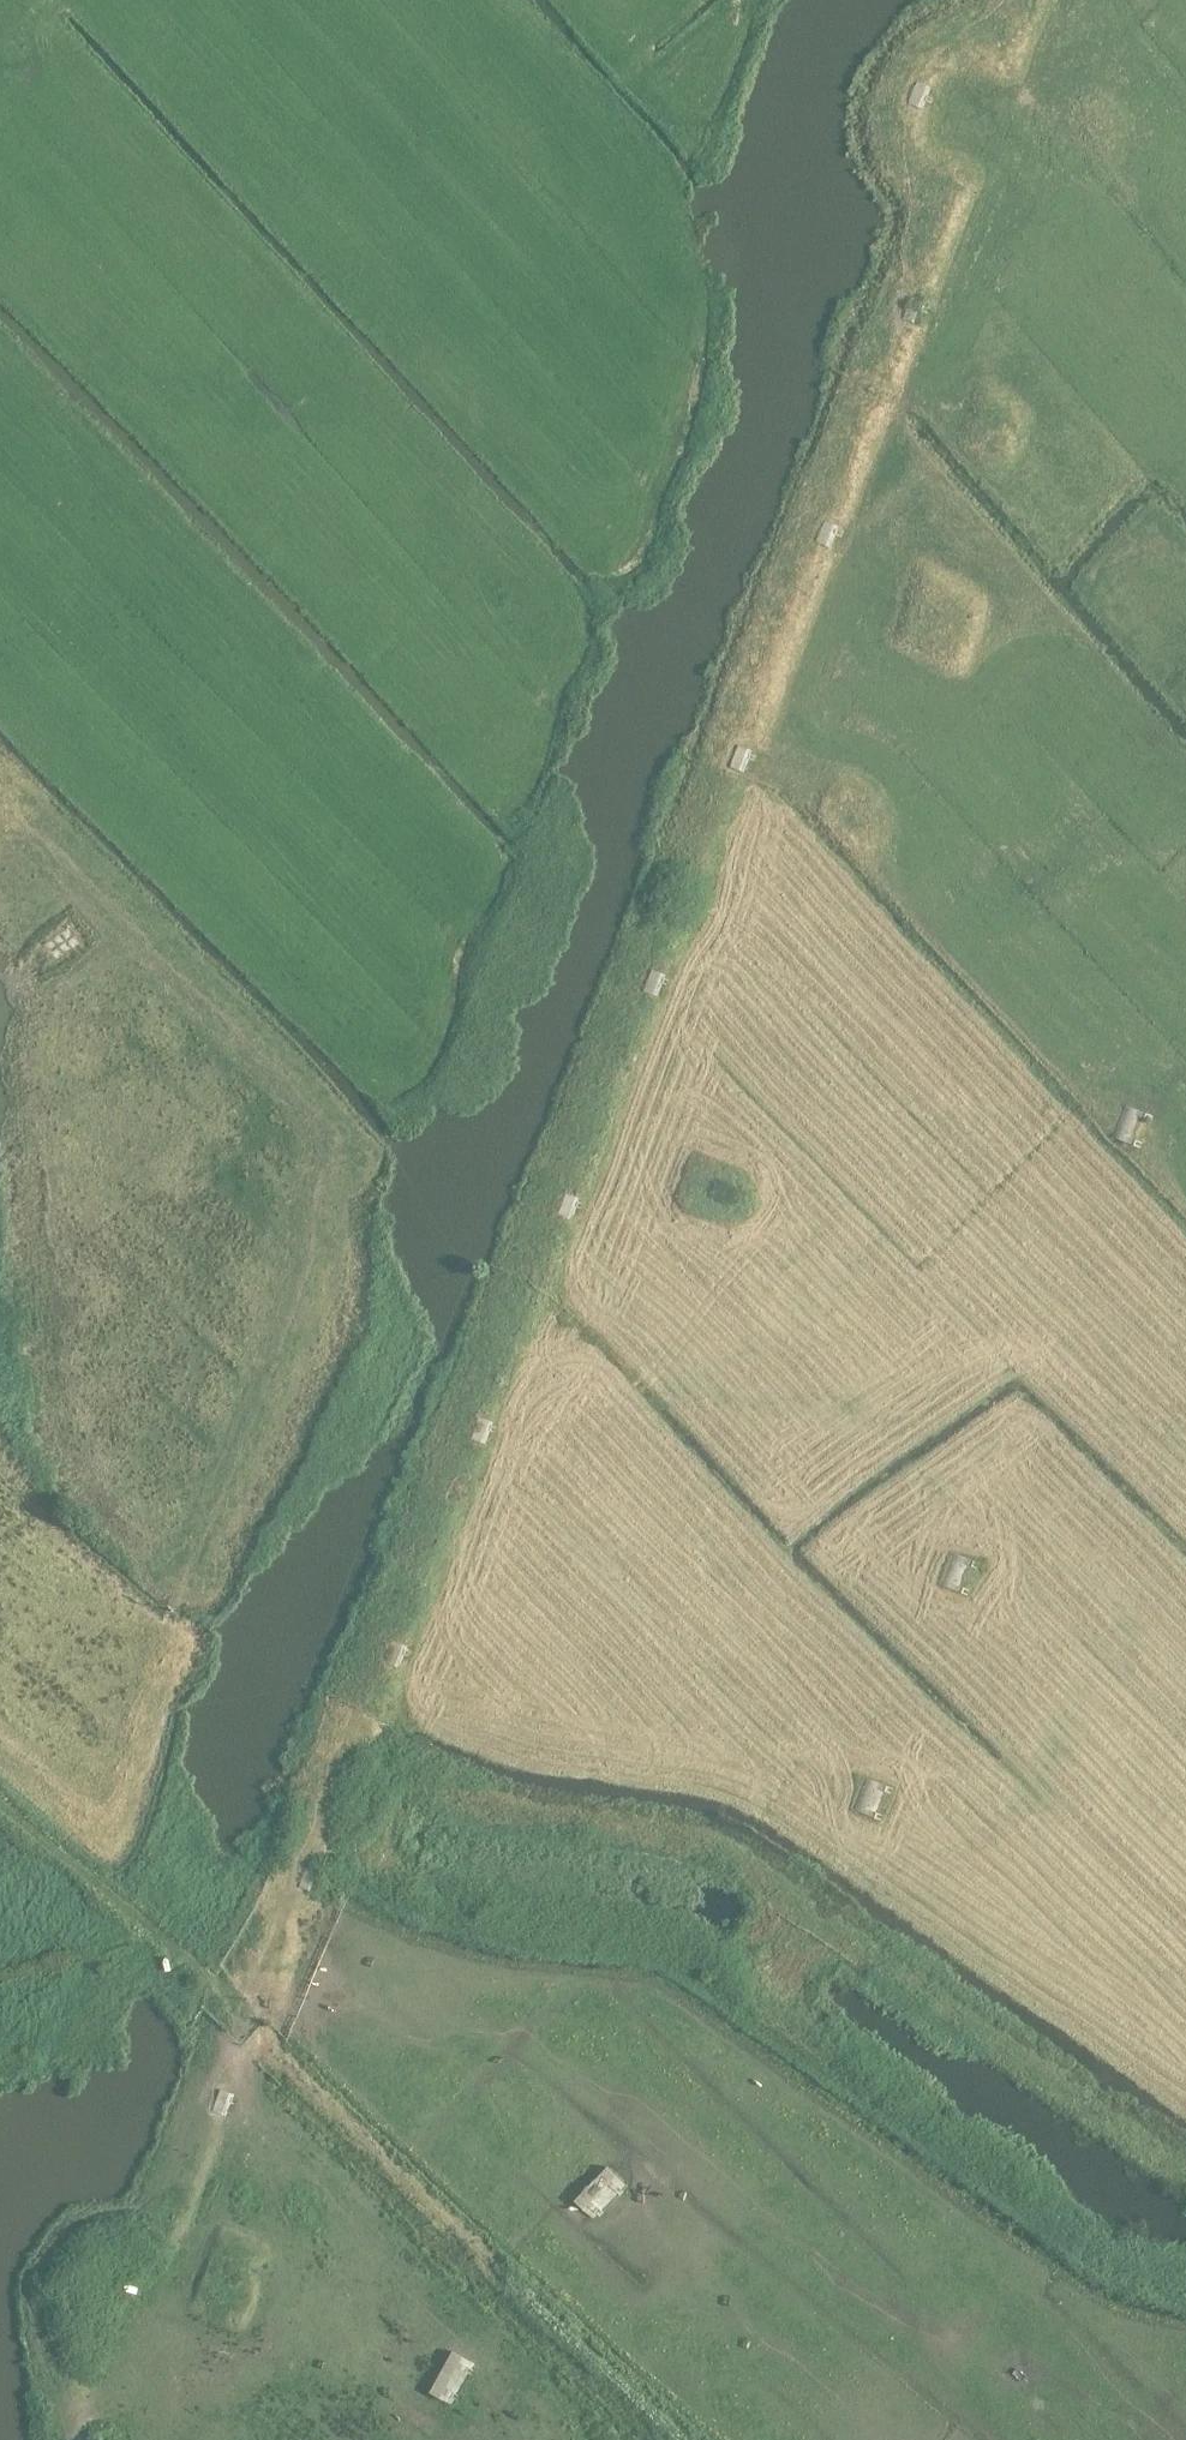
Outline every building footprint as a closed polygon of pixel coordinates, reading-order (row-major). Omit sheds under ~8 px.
[(935,98),(929,95),(932,88),(918,82),(909,103),(923,109),(926,101),(933,104),(935,98)] [(1111,1136),(1142,1147),(1144,1141),(1139,1140),(1147,1118),(1153,1120),(1154,1115),(1123,1104),(1111,1136)] [(941,1582),(972,1594),(974,1588),(969,1587),(977,1565),(983,1567),(984,1562),(953,1551),(941,1582)] [(853,1809),(884,1821),(886,1815),(881,1813),(889,1792),(894,1794),(896,1789),(865,1778),(853,1809)] [(328,1880),(322,1877),(323,1873),(309,1867),(300,1887),(314,1894),(319,1882),(326,1885),(328,1880)] [(592,2216),(596,2212),(601,2217),(605,2213),(600,2208),(617,2190),(622,2195),(626,2191),(621,2186),(625,2182),(608,2164),(591,2182),(574,2199),(592,2216)] [(451,2402),(454,2397),(460,2400),(463,2395),(456,2392),(468,2370),(474,2374),(477,2369),(470,2365),(473,2360),(451,2348),(428,2390),(451,2402)]
